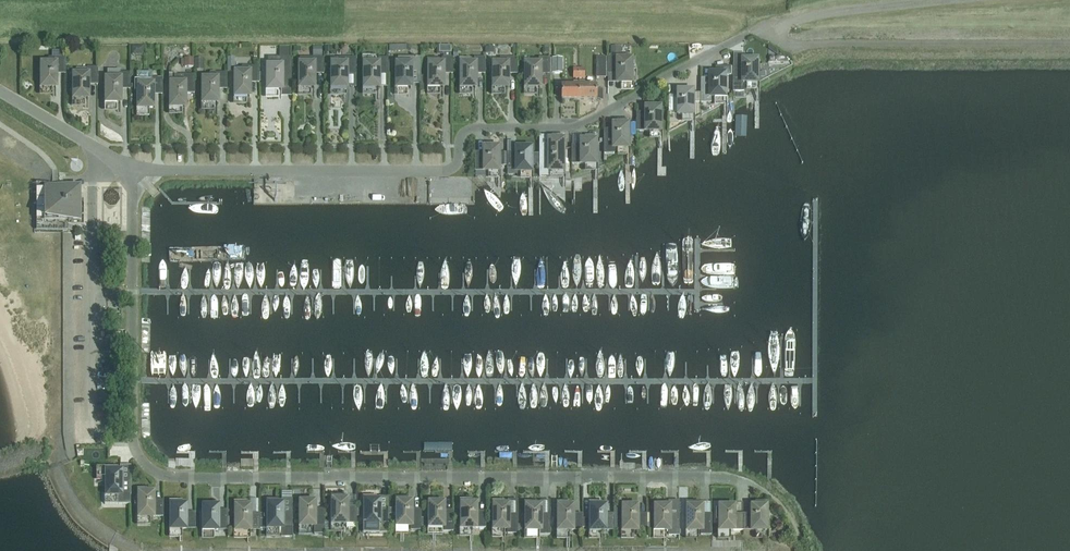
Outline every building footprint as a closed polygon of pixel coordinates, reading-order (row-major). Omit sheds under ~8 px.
[(485,49),(486,40),(478,40),(477,49),(485,49)] [(176,51),(176,59),(187,59),(187,63),(194,63),(195,52),(176,51)] [(65,75),(65,58),(49,58),(49,65),(42,65),(42,88),(56,88),(56,75),(65,75)] [(323,58),(300,59),(300,88),(314,88),(314,75),(323,75),(323,58)] [(332,88),(346,88),(346,75),(355,75),(355,58),(339,59),(339,65),(332,65),(332,88)] [(388,75),(388,59),(371,58),(371,65),(364,65),(364,88),(378,88),(378,75),(388,75)] [(562,74),(562,58),(552,58),(552,59),(550,59),(550,73),(552,73),(552,74),(562,74)] [(605,79),(605,58),(596,58),(596,79),(605,79)] [(617,84),(631,84),(631,60),(618,60),(618,58),(608,58),(608,74),(617,74),(617,84)] [(397,88),(410,88),(410,75),(420,75),(420,59),(410,59),(410,65),(397,65),(397,88)] [(452,75),(452,59),(442,59),(442,65),(429,65),(429,88),(443,88),(443,75),(452,75)] [(461,88),(475,88),(475,75),(484,75),(484,59),(474,59),(474,65),(461,65),(461,88)] [(493,88),(507,88),(507,75),(517,75),(517,59),(500,59),(500,65),(493,65),(493,88)] [(526,88),(539,88),(540,75),(549,75),(549,59),(539,59),(539,65),(526,65),(526,88)] [(268,90),(281,90),(281,83),(291,83),(291,61),(268,61),(268,90)] [(756,84),(756,61),(742,61),(742,65),(733,65),(733,92),(743,92),(743,84),(756,84)] [(235,97),(249,96),(249,83),(259,83),(259,67),(242,67),(242,73),(235,73),(235,97)] [(724,75),(730,75),(730,67),(715,67),(715,75),(710,75),(710,79),(701,79),(701,104),(711,104),(711,98),(724,98),(724,75)] [(74,99),(88,99),(88,86),(97,86),(97,69),(87,69),(87,76),(74,76),(74,99)] [(106,103),(120,103),(120,90),(130,90),(130,74),(120,74),(120,71),(108,71),(108,80),(106,80),(106,103)] [(139,108),(152,108),(152,95),(162,95),(162,79),(152,79),(152,73),(136,73),(136,86),(139,86),(139,108)] [(203,103),(217,103),(217,90),(226,90),(226,73),(210,74),(210,80),(203,80),(203,103)] [(171,107),(185,107),(185,94),(194,94),(194,76),(173,76),(173,84),(171,84),(171,107)] [(562,100),(579,100),(579,84),(574,84),(574,87),(562,87),(562,100)] [(601,89),(596,88),(596,87),(584,87),(584,84),(579,84),(579,100),(596,100),(597,99),(601,100),(601,89)] [(678,112),(678,115),(692,115),(692,92),(678,92),(678,96),(668,96),(668,112),(678,112)] [(636,132),(659,132),(659,109),(646,109),(646,113),(636,113),(636,132)] [(604,155),(614,155),(614,149),(627,149),(627,126),(613,126),(613,130),(604,130),(604,155)] [(572,146),(572,165),(595,165),(595,142),(581,142),(581,146),(572,146)] [(563,145),(549,145),(549,153),(539,153),(539,181),(549,181),(549,176),(563,176),(563,145)] [(475,153),(475,172),(498,172),(498,149),(484,149),(484,153),(475,153)] [(513,175),(513,172),(530,172),(530,149),(516,149),(516,156),(507,156),(507,175),(513,175)] [(55,189),(50,189),(46,189),(46,221),(78,221),(78,215),(66,214),(66,203),(62,203),(63,189),(55,189)] [(66,214),(78,215),(78,189),(63,189),(62,203),(66,203),(66,214)] [(121,473),(107,473),(107,495),(104,495),(104,505),(130,505),(130,479),(121,479),(121,473)] [(153,501),(153,494),(139,494),(139,517),(163,517),(162,501),(153,501)] [(356,508),(347,508),(347,501),(333,501),(333,524),(356,524),(356,508)] [(517,534),(517,501),(507,501),(507,506),(494,506),(494,530),(494,534),(502,534),(502,530),(507,530),(507,534),(517,534)] [(379,502),(365,502),(365,524),(363,524),(363,534),(388,534),(388,509),(379,509),(379,502)] [(678,535),(678,534),(678,502),(668,502),(668,507),(655,507),(655,531),(668,531),(668,535),(678,535)] [(324,510),(314,510),(314,503),(300,503),(300,526),(314,526),(314,535),(324,535),(324,510)] [(410,531),(420,531),(420,510),(411,510),(411,503),(397,503),(397,526),(410,526),(410,531)] [(443,532),(453,532),(453,511),(443,511),(443,504),(429,504),(429,527),(443,527),(443,532)] [(292,536),(292,528),(292,512),(282,512),(282,505),(268,505),(268,528),(270,528),(270,532),(279,532),(279,528),(281,528),(281,536),(292,536)] [(485,512),(476,512),(476,505),(462,505),(462,528),(485,528),(485,512)] [(185,513),(185,506),(171,506),(171,529),(195,529),(195,513),(185,513)] [(217,511),(218,507),(204,507),(204,531),(227,531),(227,511),(217,511)] [(259,514),(250,514),(250,507),(236,507),(236,531),(259,531),(259,514)] [(540,514),(540,507),(526,507),(526,531),(526,535),(534,535),(534,531),(539,531),(539,535),(549,535),(549,514),(540,514)] [(582,514),(572,514),(572,507),(558,507),(558,531),(582,531),(582,514)] [(614,514),(605,514),(604,507),(591,507),(591,531),(614,531),(614,514)] [(646,514),(637,514),(637,507),(623,507),(623,531),(646,531),(646,514)] [(711,514),(701,514),(701,507),(687,507),(687,531),(701,531),(701,535),(711,535),(711,514)] [(743,514),(734,514),(734,507),(720,507),(720,531),(720,535),(728,535),(728,531),(743,531),(743,514)] [(743,531),(766,531),(766,507),(752,507),(752,514),(743,514),(743,531)]
